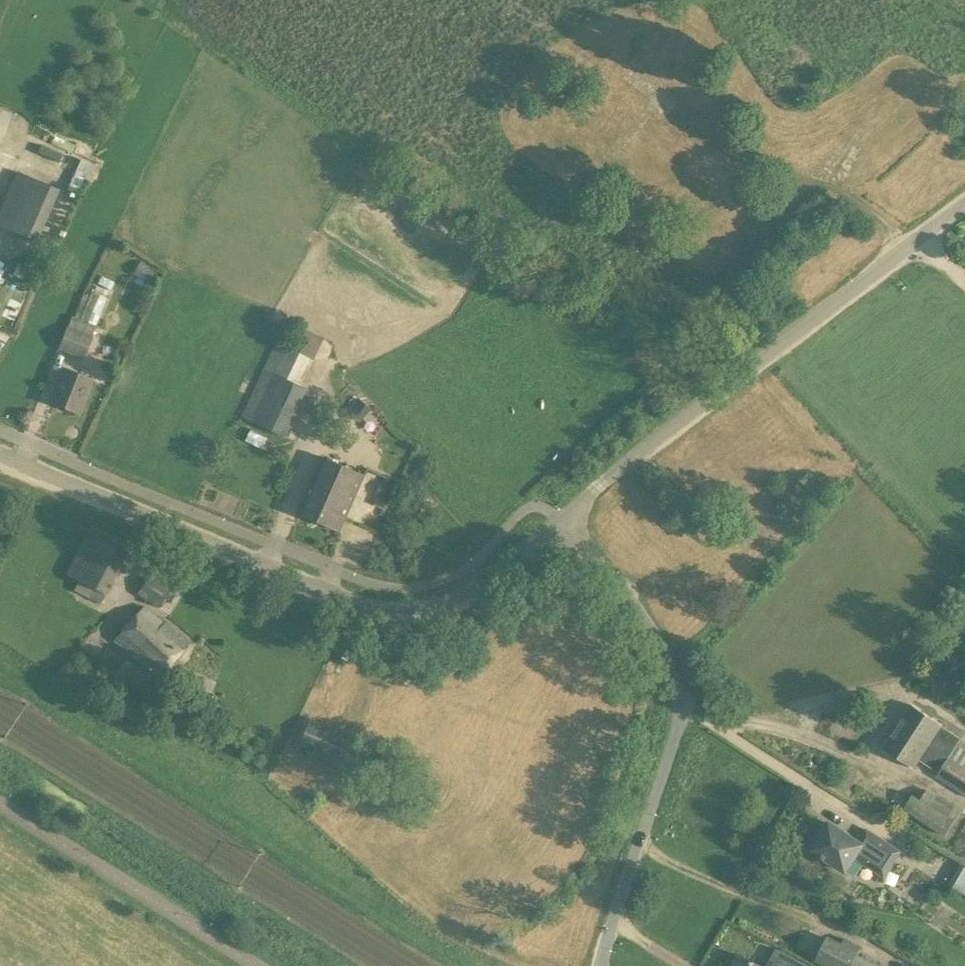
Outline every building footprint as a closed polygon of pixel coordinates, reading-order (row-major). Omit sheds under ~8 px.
[(81,158),(73,175),(86,180),(88,182),(96,165),(81,158)] [(59,190),(16,171),(0,207),(0,226),(36,242),(59,190)] [(77,193),(81,185),(71,180),(67,189),(77,193)] [(132,274),(148,283),(155,270),(139,261),(132,274)] [(18,287),(27,291),(30,285),(21,281),(18,287)] [(95,325),(106,297),(92,292),(81,319),(95,325)] [(58,349),(84,359),(92,338),(91,337),(96,326),(72,316),(67,328),(66,327),(58,349)] [(325,338),(302,327),(292,348),(276,340),(242,416),(286,438),(309,389),(302,385),(325,338)] [(78,413),(91,380),(63,369),(50,402),(78,413)] [(267,451),(273,441),(251,429),(246,440),(267,451)] [(340,530),(364,475),(324,457),(300,512),(340,530)] [(382,483),(376,494),(387,499),(392,488),(382,483)] [(431,502),(420,504),(422,513),(433,511),(431,502)] [(73,590),(100,604),(105,594),(106,595),(128,551),(86,531),(64,574),(78,581),(73,590)] [(159,608),(173,586),(151,572),(136,593),(159,608)] [(158,678),(190,642),(165,620),(163,622),(143,606),(113,640),(158,678)] [(124,677),(133,666),(126,661),(117,671),(124,677)] [(958,744),(962,737),(912,704),(897,727),(946,760),(957,743),(958,744)] [(306,715),(294,745),(331,761),(344,731),(306,715)] [(913,769),(920,760),(939,772),(936,776),(964,795),(964,748),(958,744),(957,743),(946,760),(897,727),(883,749),(913,769)] [(904,809),(946,836),(962,810),(928,788),(921,799),(913,794),(904,809)] [(899,852),(867,831),(859,842),(829,823),(820,837),(817,835),(811,845),(814,847),(812,850),(845,872),(855,857),(884,875),(899,852)] [(964,895),(964,865),(962,863),(948,885),(964,895)] [(817,960),(828,965),(883,965),(857,953),(860,946),(845,939),(842,944),(828,937),(817,960)] [(778,949),(769,965),(810,965),(778,949)] [(739,954),(733,965),(762,965),(739,954)]
